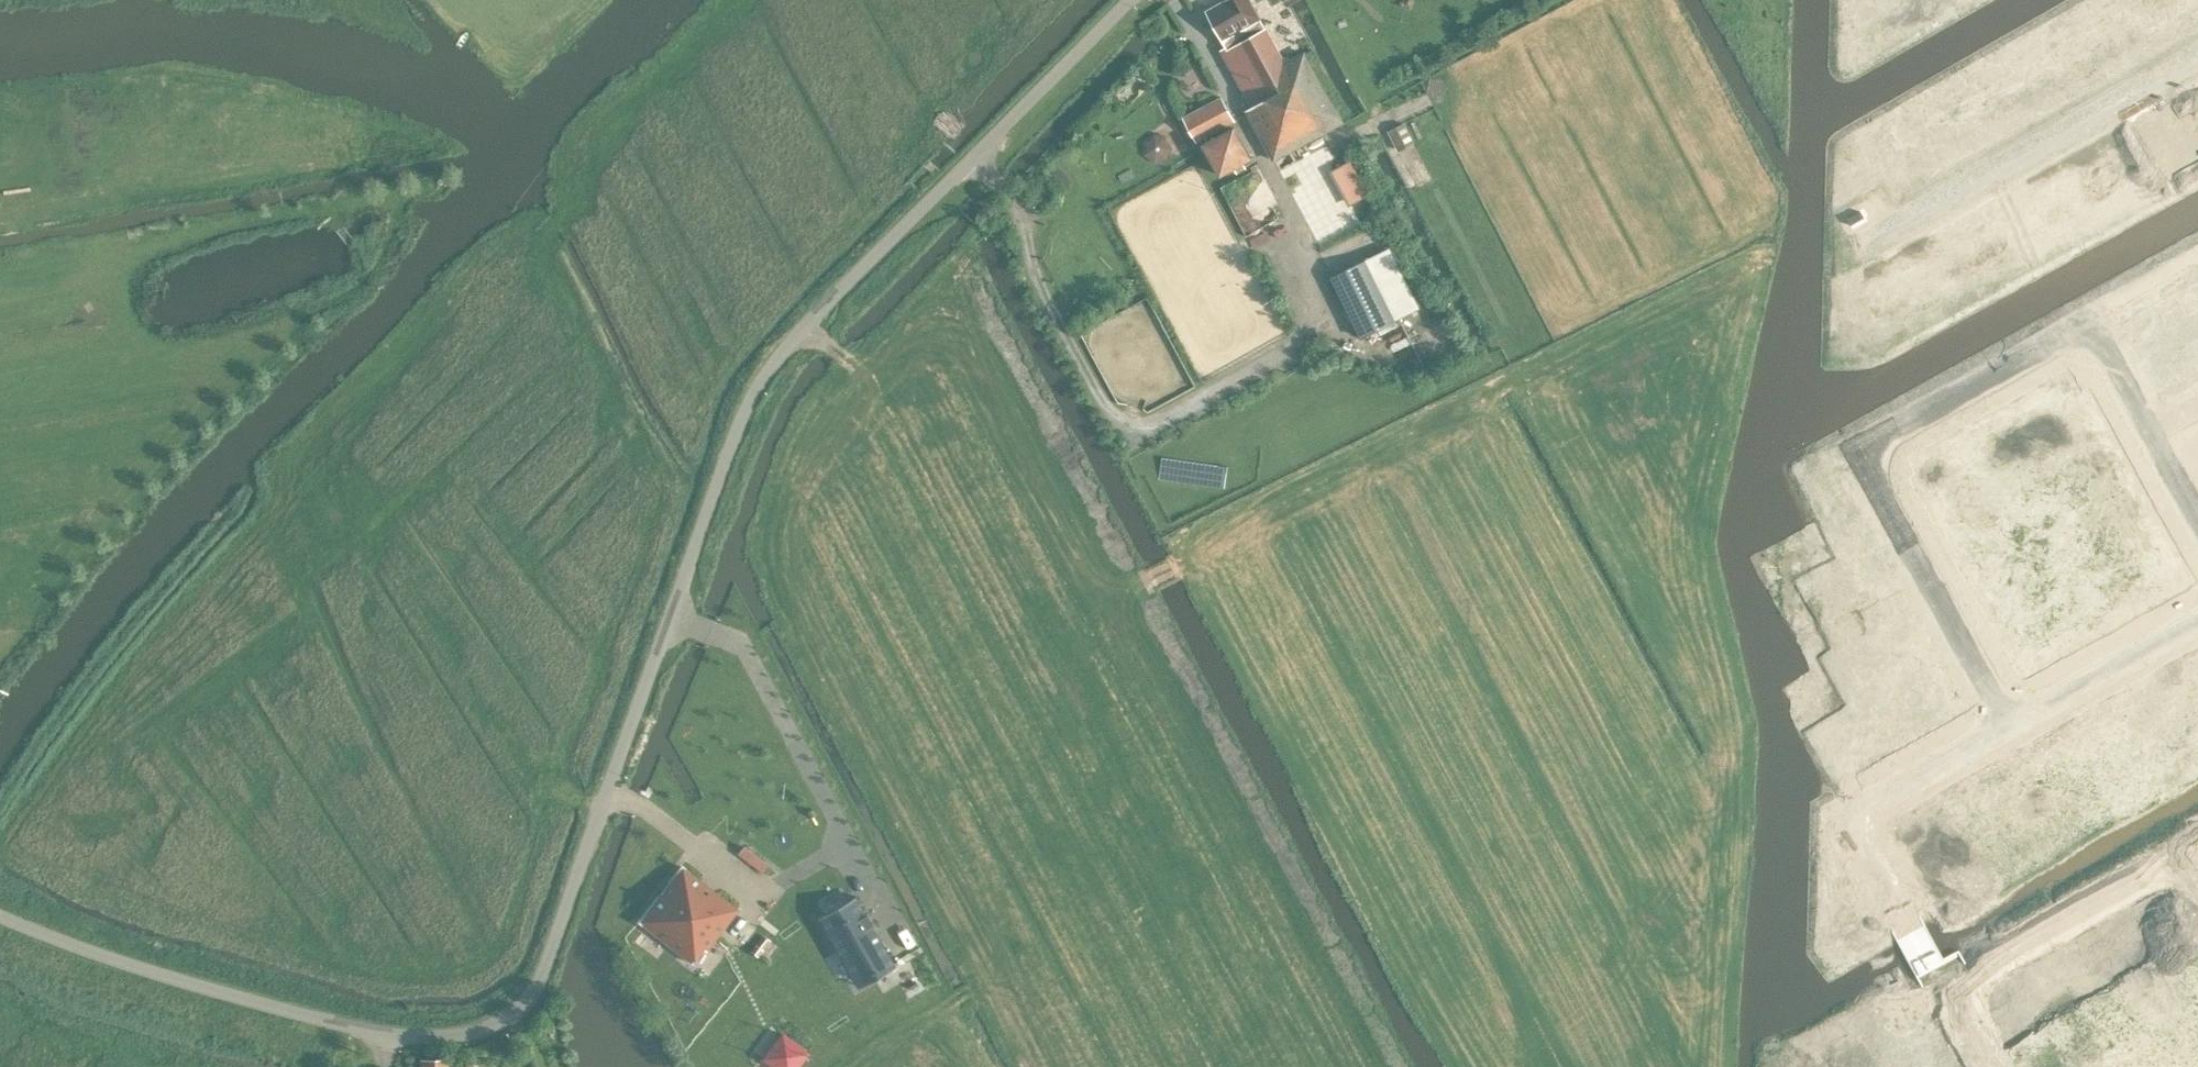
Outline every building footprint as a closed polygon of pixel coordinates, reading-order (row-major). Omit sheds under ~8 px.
[(1234,63),(1243,58),(1265,99),(1245,109),(1278,169),(1293,160),(1288,151),(1341,122),(1304,53),(1284,63),(1250,0),(1225,0),(1206,10),(1234,63)] [(1872,28),(1874,27),(1878,33),(1919,9),(1926,20),(1941,12),(1935,0),(1856,0),(1872,28)] [(2107,2),(2139,59),(2166,45),(2163,39),(2175,32),(2157,0),(2111,0),(2107,2)] [(2065,48),(2061,50),(2069,66),(2073,64),(2080,77),(2087,88),(2089,87),(2090,90),(2105,82),(2103,79),(2114,73),(2107,62),(2120,55),(2103,25),(2091,32),(2090,31),(2080,37),(2065,45),(2063,46),(2064,47),(2065,48)] [(2020,52),(1978,77),(2009,133),(2040,116),(2035,108),(2047,101),(2020,52)] [(1182,117),(1195,140),(1234,119),(1221,96),(1182,117)] [(1930,118),(1919,124),(1923,132),(1938,159),(1949,152),(1952,158),(1979,143),(1976,137),(1992,129),(1977,102),(1961,110),(1934,125),(1930,118)] [(2137,120),(2140,126),(2138,127),(2163,173),(2182,162),(2194,156),(2191,149),(2197,145),(2197,135),(2189,118),(2177,125),(2169,110),(2157,116),(2154,111),(2137,120)] [(1900,114),(1847,142),(1869,181),(1881,174),(1884,181),(1924,160),(1900,114)] [(1403,122),(1391,128),(1401,148),(1413,142),(1403,122)] [(1234,126),(1203,143),(1219,174),(1251,157),(1234,126)] [(1144,140),(1155,161),(1175,150),(1165,129),(1144,140)] [(2105,146),(2073,164),(2106,223),(2148,200),(2121,149),(2110,155),(2105,146)] [(1354,158),(1335,167),(1350,201),(1370,192),(1354,158)] [(2017,181),(2003,189),(2005,192),(2003,193),(2029,240),(2056,225),(2051,216),(2064,209),(2050,184),(2038,191),(2030,178),(2019,185),(2017,181)] [(1973,216),(1946,231),(1954,245),(1950,247),(1964,272),(1968,270),(1976,285),(2003,270),(2002,268),(2016,260),(2015,259),(2005,240),(2004,238),(1989,246),(1973,216)] [(2012,236),(2005,240),(2015,259),(2022,255),(2012,236)] [(1330,277),(1360,337),(1392,322),(1391,320),(1413,310),(1385,252),(1364,262),(1363,261),(1330,277)] [(1864,282),(1864,331),(1875,352),(1930,321),(1901,268),(1891,274),(1887,268),(1864,282)] [(2179,283),(2197,318),(2197,272),(2179,283)] [(2156,295),(2176,331),(2197,319),(2197,318),(2179,283),(2156,295)] [(2156,295),(2136,307),(2156,342),(2176,331),(2156,295)] [(2136,307),(2111,320),(2132,356),(2156,342),(2136,307)] [(2188,367),(2197,385),(2197,367),(2196,363),(2188,367)] [(2076,377),(2054,389),(2074,426),(2097,413),(2076,377)] [(2159,383),(2151,387),(2162,406),(2170,402),(2159,383)] [(2054,389),(2032,401),(2052,437),(2074,426),(2054,389)] [(2032,401),(2011,413),(2030,449),(2052,437),(2032,401)] [(2008,408),(1985,420),(2005,457),(2026,445),(2029,450),(2030,449),(2011,413),(2008,408)] [(1985,420),(1963,433),(1983,469),(2005,457),(1985,420)] [(2186,427),(2192,437),(2197,434),(2197,432),(2193,424),(2186,427)] [(2186,427),(2179,432),(2185,442),(2192,437),(2186,427)] [(2179,432),(2170,436),(2176,446),(2185,442),(2179,432)] [(1963,433),(1942,444),(1962,481),(1983,469),(1963,433)] [(2192,437),(2185,442),(2190,451),(2197,447),(2192,437)] [(2185,442),(2176,446),(2182,456),(2190,451),(2185,442)] [(1942,444),(1918,457),(1939,494),(1962,481),(1942,444)] [(2102,449),(2090,455),(2096,465),(2107,458),(2102,449)] [(2090,455),(2079,461),(2084,471),(2096,465),(2090,455)] [(2123,467),(2085,488),(2098,511),(2136,491),(2123,467)] [(2028,470),(2016,477),(2021,486),(2033,480),(2028,470)] [(2058,473),(2047,480),(2052,489),(2063,483),(2058,473)] [(2016,477),(2005,483),(2010,493),(2021,486),(2016,477)] [(2136,491),(2098,511),(2110,533),(2147,512),(2136,491)] [(1985,495),(1973,501),(1979,511),(1990,505),(1985,495)] [(1876,496),(1834,518),(1847,543),(1889,521),(1876,496)] [(2040,500),(2030,505),(2036,517),(2046,511),(2040,500)] [(1973,501),(1962,508),(1967,517),(1979,511),(1973,501)] [(2002,503),(1967,523),(1980,548),(2016,528),(2002,503)] [(2046,511),(2036,517),(2043,528),(2052,523),(2046,511)] [(2147,512),(2110,533),(2122,554),(2159,534),(2147,512)] [(2067,513),(2057,519),(2063,530),(2073,525),(2067,513)] [(2073,525),(2063,530),(2070,542),(2079,536),(2073,525)] [(2016,528),(1980,548),(1992,569),(2028,548),(2016,528)] [(2159,534),(2122,554),(2134,576),(2171,555),(2159,534)] [(2064,543),(2054,548),(2061,560),(2070,554),(2064,543)] [(2028,548),(1992,569),(2003,591),(2034,573),(2040,570),(2028,548)] [(2070,554),(2061,560),(2067,571),(2077,566),(2070,554)] [(2171,555),(2134,576),(2147,600),(2184,579),(2171,555)] [(2091,556),(2082,561),(2088,573),(2098,568),(2091,556)] [(2098,568),(2088,573),(2094,584),(2104,579),(2098,568)] [(2003,591),(1999,593),(2011,615),(2047,595),(2034,573),(2003,591)] [(1882,574),(1828,602),(1847,638),(1880,620),(1875,612),(1896,601),(1882,574)] [(2088,586),(2078,591),(2084,603),(2094,598),(2088,586)] [(2110,589),(2100,594),(2106,606),(2116,600),(2110,589)] [(2047,595),(2011,615),(2023,637),(2059,617),(2047,595)] [(2094,598),(2084,603),(2091,614),(2100,609),(2094,598)] [(2059,617),(2023,637),(2037,661),(2072,641),(2059,617)] [(1888,637),(1846,659),(1860,684),(1902,662),(1888,637)] [(2181,706),(2197,737),(2197,696),(2181,706)] [(1876,707),(1822,735),(1841,770),(1874,753),(1870,744),(1890,734),(1876,707)] [(2149,721),(2126,734),(2151,780),(2174,767),(2178,774),(2190,767),(2177,743),(2165,750),(2149,721)] [(2062,764),(2039,777),(2065,823),(2088,810),(2092,817),(2103,810),(2090,786),(2078,793),(2062,764)] [(2039,777),(2016,789),(2032,818),(2020,825),(2034,849),(2045,842),(2042,835),(2065,823),(2039,777)] [(1981,816),(1954,831),(1984,883),(2009,870),(2010,873),(2024,865),(2011,841),(1998,848),(1981,816)] [(744,844),(738,852),(764,870),(771,862),(744,844)] [(1924,848),(1897,862),(1924,910),(1962,889),(1948,865),(1937,871),(1924,848)] [(702,948),(705,950),(737,909),(681,866),(638,922),(691,962),(702,948)] [(895,966),(854,895),(816,917),(851,978),(868,968),(874,978),(895,966)] [(2149,904),(2125,918),(2148,960),(2169,948),(2173,947),(2170,942),(2149,904)] [(2125,918),(2101,931),(2124,973),(2148,960),(2125,918)] [(2051,963),(2027,977),(2051,1019),(2075,1006),(2051,963)] [(2189,966),(2181,971),(2188,982),(2196,978),(2189,966)] [(2098,968),(2090,972),(2096,984),(2105,979),(2098,968)] [(2090,972),(2082,977),(2088,988),(2096,984),(2090,972)] [(2027,977),(2003,990),(2022,1024),(2026,1032),(2030,1031),(2051,1019),(2027,977)] [(2165,1012),(2179,1036),(2197,1026),(2197,994),(2165,1012)] [(1868,1013),(1839,1029),(1834,1019),(1803,1036),(1820,1066),(1898,1066),(1868,1013)] [(2125,1017),(2117,1022),(2124,1033),(2132,1029),(2125,1017)] [(2117,1022),(2109,1026),(2116,1038),(2124,1033),(2117,1022)] [(2179,1036),(2192,1060),(2197,1057),(2197,1026),(2179,1036)] [(763,1057),(776,1066),(794,1066),(806,1051),(781,1033),(763,1057)] [(2040,1049),(2032,1054),(2039,1065),(2047,1061),(2045,1057),(2040,1049)] [(2067,1066),(2092,1066),(2086,1056),(2067,1066)] [(419,1066),(445,1066),(444,1058),(418,1060),(419,1066)]
